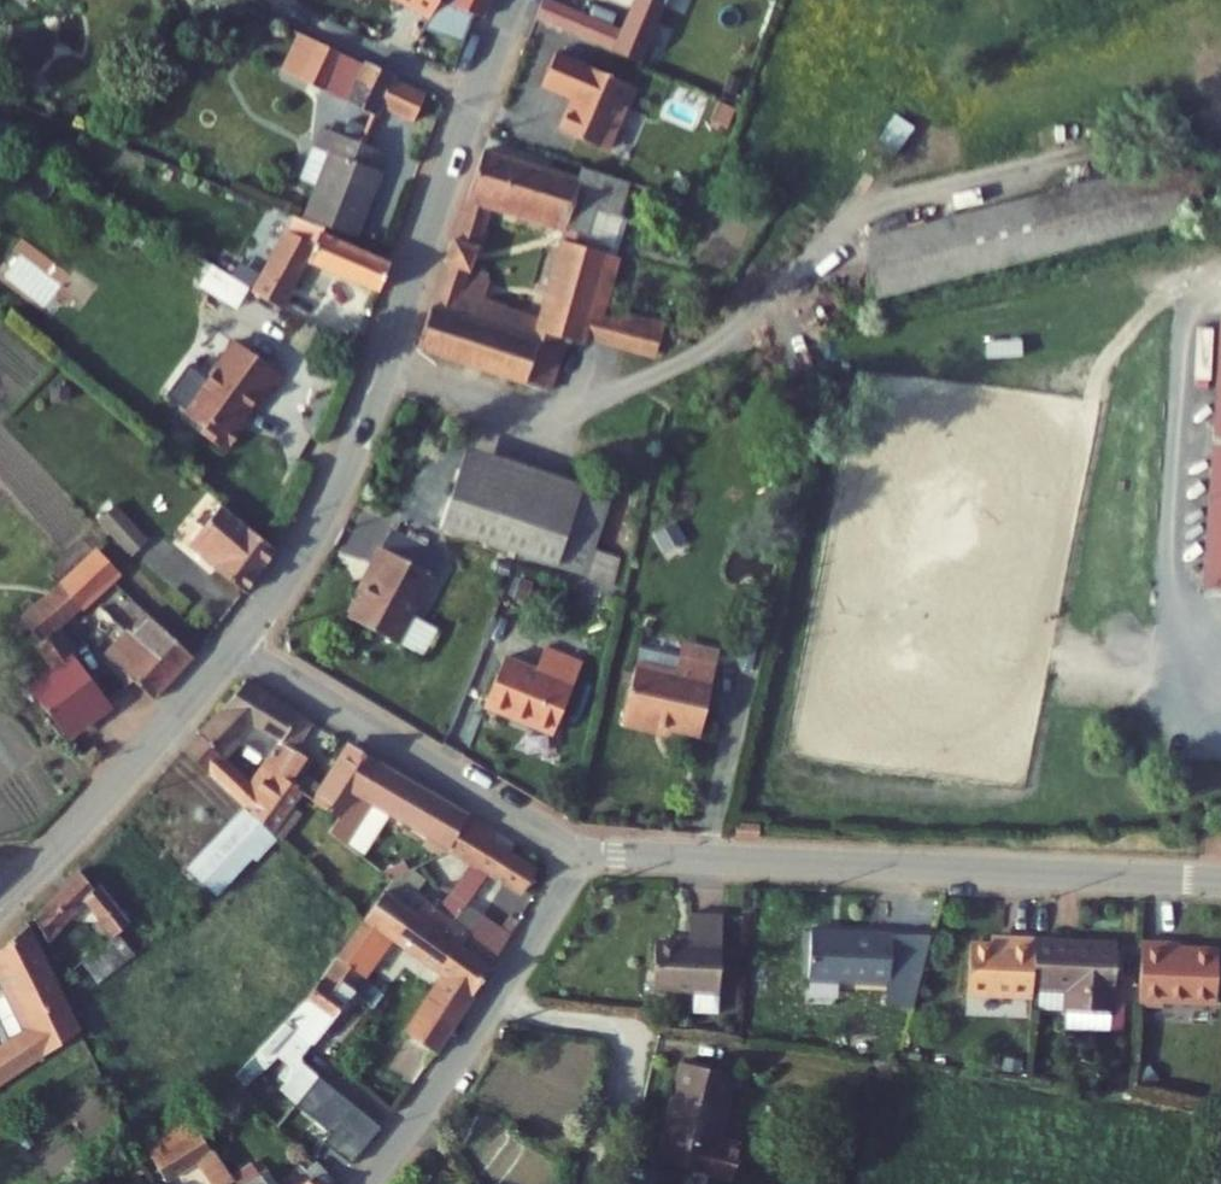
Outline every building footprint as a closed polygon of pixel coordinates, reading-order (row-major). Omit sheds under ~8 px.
[(425,18),(433,0),(389,0),(425,18)] [(479,14),(485,0),(451,0),(479,14)] [(534,19),(528,36),(633,76),(655,19),(628,12),(614,48),(534,19)] [(276,81),(302,92),(321,45),(295,35),(276,81)] [(338,107),(374,122),(394,76),(357,61),(338,107)] [(630,101),(550,70),(537,103),(574,117),(562,150),(610,168),(627,123),(622,121),(630,101)] [(872,147),(891,159),(912,125),(893,113),(872,147)] [(338,156),(311,221),(326,227),(361,239),(387,177),(382,174),(389,156),(340,135),(332,153),(338,156)] [(485,168),(415,365),(525,400),(538,357),(500,345),(509,316),(463,302),(490,223),(564,246),(582,250),(589,228),(605,234),(606,227),(616,195),(590,187),(586,199),(485,168)] [(1186,176),(852,249),(864,305),(1199,232),(1186,176)] [(643,203),(616,195),(606,227),(633,236),(643,203)] [(167,205),(152,229),(248,287),(263,263),(167,205)] [(248,287),(244,292),(292,322),(309,297),(292,285),(309,257),(383,288),(393,259),(324,233),(326,227),(311,221),(294,215),(263,263),(248,287)] [(564,246),(561,259),(588,267),(591,254),(582,250),(564,246)] [(543,312),(535,337),(562,345),(575,306),(587,309),(596,281),(585,277),(588,267),(561,259),(543,312)] [(509,316),(500,345),(538,357),(525,400),(549,408),(568,346),(654,372),(663,338),(601,320),(600,328),(583,322),(587,309),(575,306),(562,345),(535,337),(543,312),(513,303),(509,316)] [(288,385),(240,348),(189,416),(190,423),(208,436),(205,442),(228,459),(247,434),(242,431),(256,412),(263,418),(288,385)] [(1201,610),(1220,612),(1220,392),(1201,610)] [(460,445),(430,538),(585,587),(616,492),(460,445)] [(224,512),(197,542),(227,569),(219,579),(241,599),(276,557),(224,512)] [(132,546),(106,520),(93,532),(118,558),(132,546)] [(219,579),(227,569),(197,542),(189,551),(219,579)] [(357,612),(346,632),(391,658),(442,574),(393,545),(366,592),(372,596),(361,614),(357,612)] [(101,702),(52,633),(120,579),(97,556),(11,621),(41,672),(20,692),(59,738),(101,702)] [(146,706),(187,661),(142,615),(100,658),(112,670),(103,677),(116,692),(125,683),(146,706)] [(500,669),(482,717),(553,745),(581,670),(543,657),(534,682),(500,669)] [(630,676),(617,732),(648,739),(650,729),(695,740),(708,677),(671,668),(668,685),(630,676)] [(259,773),(276,783),(289,767),(290,764),(305,735),(232,692),(186,751),(214,774),(216,771),(229,755),(259,773)] [(87,747),(75,757),(80,763),(92,753),(87,747)] [(183,878),(213,903),(264,845),(296,873),(325,838),(270,790),(276,783),(259,773),(242,796),(216,771),(214,774),(186,751),(174,765),(234,818),(183,878)] [(325,838),(348,801),(366,771),(344,758),(312,812),(292,796),(306,778),(290,764),(289,767),(276,783),(270,790),(325,838)] [(348,801),(444,857),(461,827),(366,771),(348,801)] [(504,945),(458,915),(477,883),(512,904),(525,881),(484,856),(491,844),(461,827),(444,857),(461,868),(430,919),(450,932),(465,942),(457,955),(485,975),(504,945)] [(75,913),(103,953),(115,945),(125,937),(77,874),(25,931),(37,956),(75,913)] [(384,956),(387,950),(423,975),(450,932),(430,919),(421,912),(414,924),(381,901),(337,966),(355,979),(375,950),(384,956)] [(712,931),(680,930),(679,962),(646,961),(645,1005),(687,1007),(686,1029),(710,1029),(712,931)] [(432,1062),(485,975),(457,955),(465,942),(450,932),(423,975),(439,985),(403,1044),(432,1062)] [(76,1049),(18,938),(0,954),(0,1006),(19,1042),(0,1054),(0,1095),(76,1049)] [(881,946),(797,943),(796,992),(878,994),(881,946)] [(103,953),(94,960),(109,984),(131,968),(115,945),(103,953)] [(384,956),(375,950),(355,979),(364,985),(384,956)] [(1006,964),(961,963),(958,1011),(1022,1013),(1022,1007),(1022,958),(1007,957),(1006,964)] [(1108,962),(1022,958),(1022,1007),(1056,1008),(1055,1031),(1103,1033),(1103,1011),(1106,1011),(1108,962)] [(1154,962),(1130,962),(1127,1027),(1153,1029),(1153,1023),(1207,1024),(1209,970),(1154,970),(1154,962)] [(355,979),(337,966),(304,1015),(240,1083),(249,1095),(282,1063),(292,1074),(280,1088),(286,1094),(279,1102),(296,1118),(301,1111),(318,1087),(303,1075),(302,1069),(336,1027),(355,999),(374,1012),(385,998),(374,991),(364,985),(355,979)] [(678,1074),(654,1172),(705,1183),(727,1183),(733,1160),(710,1154),(727,1086),(678,1074)] [(378,1136),(318,1087),(301,1111),(296,1118),(324,1145),(320,1151),(348,1174),(378,1136)] [(189,1133),(142,1160),(155,1183),(180,1183),(194,1175),(200,1183),(232,1183),(224,1172),(216,1161),(209,1165),(189,1133)] [(233,1183),(259,1183),(240,1159),(224,1172),(233,1183)] [(309,1172),(318,1183),(327,1183),(310,1165),(307,1170),(309,1172)] [(309,1172),(294,1183),(318,1183),(309,1172)]
